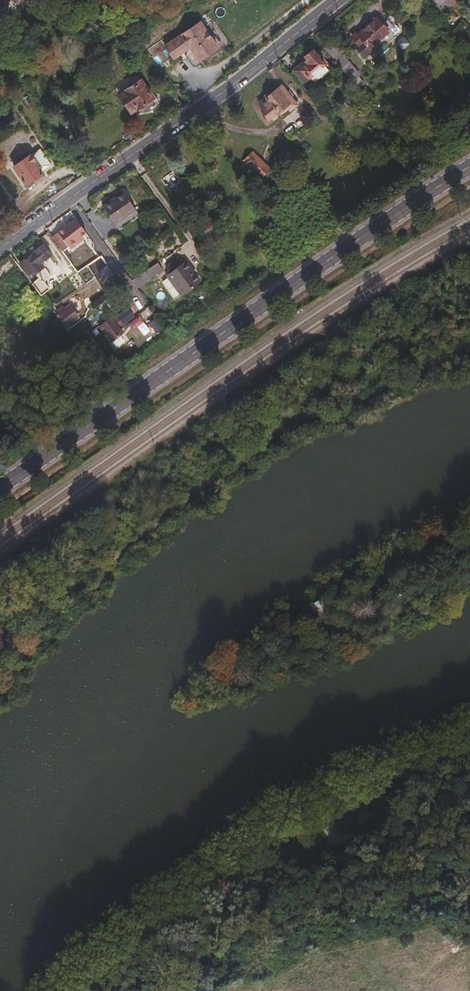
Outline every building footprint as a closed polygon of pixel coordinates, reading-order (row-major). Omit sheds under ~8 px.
[(377,17),(353,37),(359,44),(356,46),(363,55),(376,45),(378,47),(385,42),(387,45),(396,37),(394,35),(400,30),(393,22),(392,23),(388,19),(383,23),(377,17)] [(185,64),(189,61),(190,60),(189,58),(193,54),(202,63),(217,47),(196,26),(168,53),(177,63),(181,60),(185,64)] [(405,35),(396,39),(403,52),(412,47),(405,35)] [(333,58),(339,52),(332,42),(324,48),(333,58)] [(300,86),(309,78),(326,64),(322,60),(318,55),(317,57),(312,51),(305,55),(307,58),(289,73),(300,86)] [(333,58),(351,80),(358,74),(339,52),(333,58)] [(204,64),(202,63),(193,54),(189,58),(190,60),(189,61),(198,70),(204,64)] [(326,64),(309,78),(313,84),(332,68),(324,58),(322,60),(326,64)] [(131,111),(137,107),(153,96),(142,79),(120,94),(131,111)] [(286,97),(289,95),(281,84),(269,94),(267,92),(263,95),(265,98),(259,102),(264,107),(261,110),(267,119),(277,112),(278,114),(287,107),(286,105),(290,102),(286,97)] [(287,107),(278,114),(281,117),(297,104),(289,95),(286,97),(290,102),(286,105),(287,107)] [(153,96),(137,107),(141,110),(146,110),(151,109),(153,105),(155,102),(154,99),(153,96)] [(41,146),(13,164),(25,184),(31,181),(33,183),(45,175),(42,170),(52,163),(41,146)] [(252,149),(241,161),(260,179),(271,167),(252,149)] [(159,180),(167,192),(179,185),(171,173),(159,180)] [(113,222),(133,209),(121,194),(103,207),(113,222)] [(133,209),(113,222),(118,229),(138,215),(133,209)] [(68,225),(52,234),(63,252),(89,236),(75,212),(64,218),(68,225)] [(20,262),(31,276),(36,272),(43,281),(52,275),(42,261),(52,253),(44,243),(34,251),(33,252),(20,262)] [(10,252),(0,260),(0,271),(5,277),(20,266),(10,252)] [(173,271),(186,262),(181,257),(169,265),(173,271)] [(189,260),(186,262),(173,271),(170,273),(184,293),(202,280),(191,266),(192,265),(189,260)] [(157,262),(133,281),(138,289),(162,269),(157,262)] [(121,327),(136,317),(129,306),(114,317),(121,327)] [(64,311),(59,314),(68,327),(78,319),(69,307),(64,311)] [(57,316),(66,328),(68,327),(59,314),(57,316)] [(112,317),(99,327),(110,342),(123,333),(112,317)] [(393,593),(399,608),(406,605),(400,589),(393,593)] [(311,605),(325,632),(327,636),(341,629),(339,625),(345,621),(332,595),(311,605)] [(325,632),(311,605),(306,608),(320,635),(325,632)]
